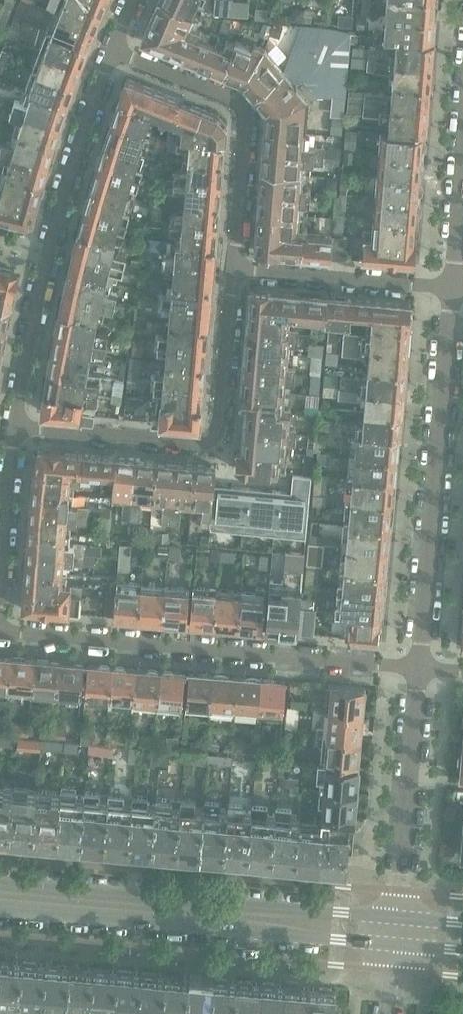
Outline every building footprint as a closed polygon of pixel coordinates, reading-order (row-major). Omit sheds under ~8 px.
[(96,28),(100,17),(103,10),(80,0),(60,0),(55,12),(96,28)] [(103,10),(107,0),(80,0),(103,10)] [(193,36),(207,42),(210,35),(192,27),(196,16),(193,15),(159,0),(151,19),(193,36)] [(193,15),(198,2),(203,5),(205,0),(159,0),(193,15)] [(232,15),(233,1),(233,0),(216,0),(215,14),(232,15)] [(371,13),(372,0),(363,0),(362,13),(371,13)] [(435,18),(436,9),(438,7),(438,1),(438,0),(389,0),(388,14),(435,18)] [(232,15),(248,16),(249,2),(233,1),(232,15)] [(6,3),(0,17),(0,27),(5,29),(15,6),(6,3)] [(256,18),(269,19),(269,10),(257,9),(256,18)] [(313,10),(305,9),(304,22),(311,22),(313,10)] [(47,31),(88,47),(96,28),(55,12),(47,31)] [(386,36),(398,38),(433,41),(434,31),(436,28),(436,23),(435,19),(435,18),(388,14),(386,36)] [(353,26),(353,16),(339,15),(339,25),(353,26)] [(24,22),(13,18),(6,37),(16,41),(24,22)] [(193,36),(151,19),(143,37),(146,42),(184,58),(193,36)] [(221,31),(229,33),(233,20),(225,20),(221,31)] [(269,37),(273,26),(264,23),(260,34),(269,37)] [(305,26),(285,70),(254,96),(268,112),(309,97),(316,94),(334,96),(346,98),(352,34),(328,28),(305,26)] [(40,50),(81,65),(88,47),(47,31),(40,50)] [(184,58),(224,74),(235,45),(227,41),(224,50),(207,42),(193,36),(184,58)] [(352,57),(432,64),(435,41),(433,41),(398,38),(397,50),(370,48),(370,49),(353,48),(352,57)] [(224,74),(242,81),(265,47),(255,43),(253,47),(237,40),(235,45),(224,74)] [(242,81),(254,96),(285,70),(265,47),(242,81)] [(33,70),(75,84),(81,65),(40,50),(33,70)] [(393,83),(431,86),(432,64),(352,57),(352,67),(368,68),(368,69),(394,72),(393,83)] [(4,74),(8,62),(0,59),(0,60),(0,73),(4,74)] [(28,91),(67,104),(75,84),(33,70),(26,90),(28,91)] [(152,110),(171,118),(179,99),(127,78),(120,97),(152,110)] [(349,101),(429,109),(431,86),(393,83),(392,95),(350,91),(349,101)] [(12,107),(61,123),(67,104),(28,91),(24,103),(15,100),(12,107)] [(346,98),(334,96),(333,112),(344,113),(346,98)] [(113,120),(149,133),(153,123),(148,121),(152,110),(120,97),(117,108),(113,120)] [(266,129),(306,133),(309,97),(268,112),(266,129)] [(179,99),(171,118),(179,121),(179,123),(187,123),(194,105),(179,99)] [(429,109),(349,101),(348,113),(390,116),(389,128),(427,132),(429,109)] [(179,123),(178,135),(225,139),(226,125),(218,115),(194,105),(187,123),(179,123)] [(15,130),(55,143),(61,123),(12,107),(10,115),(19,118),(15,130)] [(113,120),(106,141),(138,152),(142,141),(146,143),(149,133),(113,120)] [(266,129),(264,150),(325,156),(325,146),(305,144),(306,133),(266,129)] [(49,162),(55,143),(15,130),(11,143),(2,140),(0,147),(49,162)] [(346,150),(355,150),(357,132),(348,131),(346,150)] [(380,153),(423,156),(423,147),(425,145),(426,140),(425,137),(425,135),(382,131),(380,153)] [(189,157),(223,160),(225,139),(178,135),(177,144),(190,145),(189,157)] [(106,141),(99,163),(140,176),(143,166),(136,164),(139,153),(138,152),(106,141)] [(0,147),(0,156),(7,158),(3,170),(43,181),(46,170),(49,162),(0,147)] [(262,170),(303,174),(304,162),(324,163),(325,156),(264,150),(262,170)] [(378,175),(421,178),(422,169),(424,167),(424,161),(422,158),(423,156),(380,153),(378,175)] [(176,168),(175,177),(221,181),(223,160),(189,157),(188,170),(176,168)] [(340,157),(328,157),(328,165),(340,165),(340,157)] [(99,163),(92,185),(126,195),(129,184),(137,186),(140,176),(99,163)] [(38,201),(40,194),(43,181),(3,170),(0,179),(0,191),(38,201)] [(262,170),(261,190),(311,195),(312,187),(302,186),(303,174),(262,170)] [(347,193),(349,173),(342,172),(340,192),(347,193)] [(421,178),(378,175),(376,196),(419,200),(420,190),(422,188),(422,183),(421,180),(421,178)] [(186,199),(219,202),(221,181),(175,177),(175,186),(187,188),(186,199)] [(126,195),(92,185),(89,196),(86,207),(128,219),(131,210),(122,207),(126,195)] [(311,195),(261,190),(259,210),(301,214),(302,202),(311,203),(311,195)] [(0,191),(0,217),(27,224),(32,221),(38,201),(0,191)] [(340,197),(336,197),(336,214),(345,215),(345,210),(347,210),(347,194),(340,194),(340,197)] [(376,196),(375,218),(417,221),(418,212),(420,210),(420,204),(419,202),(419,200),(376,196)] [(219,202),(186,199),(184,212),(172,210),(172,219),(218,223),(219,202)] [(128,219),(86,207),(82,220),(80,229),(113,239),(117,226),(125,229),(128,219)] [(257,231),(303,234),(308,235),(308,227),(300,226),(301,214),(259,210),(257,231)] [(344,216),(336,215),(334,235),(343,236),(344,216)] [(373,239),(415,242),(416,233),(418,231),(419,226),(417,223),(417,221),(375,218),(373,239)] [(182,241),(216,244),(218,223),(172,219),(171,228),(183,229),(182,241)] [(77,238),(74,248),(125,261),(127,253),(117,251),(120,240),(113,239),(80,229),(77,238)] [(255,251),(301,255),(303,234),(257,231),(255,251)] [(301,255),(331,258),(333,237),(308,235),(303,234),(301,255)] [(333,237),(331,258),(343,259),(345,238),(333,237)] [(417,243),(415,242),(373,239),(366,239),(364,261),(415,265),(417,243)] [(164,251),(163,260),(214,264),(216,244),(182,241),(173,240),(172,252),(164,251)] [(69,269),(110,279),(113,268),(123,271),(125,261),(74,248),(72,257),(69,269)] [(169,280),(212,283),(214,264),(163,260),(163,268),(170,269),(169,280)] [(12,306),(13,302),(19,276),(15,270),(0,266),(0,305),(12,306)] [(69,269),(65,289),(115,300),(117,291),(108,290),(110,279),(69,269)] [(161,291),(160,299),(211,304),(212,283),(169,280),(168,292),(161,291)] [(62,302),(60,309),(102,318),(104,307),(114,309),(115,300),(65,289),(62,302)] [(250,310),(289,313),(291,294),(252,291),(250,310)] [(291,294),(289,313),(312,315),(311,325),(324,326),(325,318),(327,297),(291,294)] [(327,297),(325,318),(350,321),(350,311),(368,312),(369,301),(327,297)] [(167,309),(166,320),(209,324),(211,304),(160,299),(159,308),(167,309)] [(372,322),(410,326),(411,305),(369,301),(368,312),(367,322),(372,322)] [(0,305),(0,325),(8,326),(9,318),(12,306),(0,305)] [(60,309),(56,329),(107,339),(109,330),(100,328),(102,318),(60,309)] [(249,328),(298,333),(298,325),(288,324),(289,313),(250,310),(249,328)] [(135,319),(135,329),(144,330),(145,320),(135,319)] [(157,339),(207,343),(209,324),(166,320),(165,332),(157,331),(157,339)] [(410,326),(372,322),(371,334),(344,331),(343,342),(408,348),(410,326)] [(249,328),(247,348),(288,352),(289,340),(297,341),(298,333),(249,328)] [(52,349),(95,356),(97,346),(105,348),(107,339),(56,329),(52,349)] [(143,340),(134,339),(132,356),(141,357),(143,340)] [(162,360),(205,364),(207,343),(157,339),(156,348),(163,349),(162,360)] [(368,366),(406,369),(408,348),(343,342),(342,353),(369,355),(368,366)] [(322,355),(323,344),(309,343),(308,354),(312,354),(322,355)] [(115,360),(122,361),(128,362),(129,350),(117,348),(115,360)] [(288,352),(247,348),(245,368),(294,372),(295,364),(287,364),(288,352)] [(48,369),(101,376),(102,369),(93,367),(95,356),(52,349),(48,369)] [(320,374),(322,355),(312,354),(310,373),(311,373),(320,374)] [(140,378),(142,359),(130,358),(128,377),(140,378)] [(153,379),(203,384),(205,364),(162,360),(161,372),(154,371),(153,379)] [(119,377),(125,378),(128,362),(122,361),(119,377)] [(340,375),(339,386),(404,391),(406,369),(368,366),(367,377),(340,375)] [(243,388),(285,391),(286,380),(293,380),(294,372),(245,368),(243,388)] [(48,369),(45,389),(88,394),(89,385),(99,387),(101,376),(48,369)] [(318,394),(320,374),(311,373),(310,394),(318,394)] [(147,381),(128,379),(127,388),(146,389),(147,381)] [(159,389),(158,400),(201,404),(203,384),(153,379),(152,388),(159,389)] [(364,410),(402,413),(404,391),(339,386),(338,396),(365,399),(364,410)] [(247,408),(291,412),(291,404),(284,403),(285,391),(243,388),(242,404),(248,405),(247,408)] [(88,394),(45,389),(41,411),(94,415),(95,408),(86,406),(88,394)] [(201,404),(158,400),(157,412),(149,411),(148,420),(199,424),(201,404)] [(246,419),(246,427),(296,431),(297,424),(289,423),(291,412),(247,408),(247,410),(245,412),(245,417),(246,419)] [(335,430),(353,431),(400,435),(402,413),(364,410),(363,421),(336,418),(335,430)] [(243,445),(244,447),(287,451),(288,440),(295,440),(296,431),(246,427),(245,437),(243,440),(243,445)] [(351,454),(396,458),(398,455),(398,448),(397,445),(398,436),(400,436),(400,435),(353,431),(351,454)] [(236,468),(278,472),(279,459),(286,460),(287,451),(244,447),(243,452),(238,452),(236,468)] [(34,467),(36,470),(83,474),(85,455),(38,451),(37,460),(35,462),(34,467)] [(306,454),(303,475),(312,476),(314,455),(306,454)] [(349,475),(394,479),(396,476),(396,471),(395,467),(396,458),(351,454),(349,475)] [(83,474),(92,475),(115,477),(116,458),(85,455),(83,474)] [(116,458),(115,477),(113,497),(124,498),(123,517),(132,518),(137,459),(116,458)] [(156,461),(137,459),(132,518),(140,519),(142,499),(153,500),(156,461)] [(176,463),(156,461),(153,500),(165,501),(163,521),(171,522),(176,463)] [(196,465),(176,463),(171,522),(179,523),(181,503),(193,504),(196,465)] [(202,525),(211,526),(214,489),(216,466),(196,465),(193,504),(204,505),(202,525)] [(34,490),(75,493),(76,483),(91,484),(92,475),(83,474),(36,470),(35,479),(33,482),(32,487),(34,490)] [(314,494),(326,495),(327,473),(316,472),(314,494)] [(277,490),(273,535),(306,538),(312,476),(303,475),(293,474),(291,492),(277,490)] [(349,475),(347,497),(392,501),(394,498),(394,492),(393,488),(394,479),(349,475)] [(211,526),(211,529),(242,532),(246,487),(231,486),(231,490),(220,489),(214,489),(211,526)] [(246,487),(242,532),(273,535),(277,490),(246,487)] [(32,509),(88,514),(103,516),(111,516),(112,509),(89,507),(89,506),(74,505),(75,493),(34,490),(34,491),(32,493),(31,499),(33,501),(32,509)] [(314,495),(313,504),(325,505),(326,497),(314,495)] [(392,501),(347,497),(345,519),(390,523),(392,520),(393,514),(391,511),(392,501)] [(30,530),(71,534),(72,522),(88,524),(88,514),(32,509),(31,519),(29,521),(29,527),(31,529),(30,530)] [(109,537),(111,516),(103,516),(101,536),(109,537)] [(342,545),(387,549),(388,542),(390,538),(391,533),(390,529),(390,527),(344,523),(342,545)] [(29,549),(84,554),(85,546),(70,544),(71,534),(30,530),(30,531),(28,533),(28,538),(30,541),(29,549)] [(310,543),(338,545),(339,537),(311,534),(310,543)] [(168,555),(168,545),(159,544),(158,554),(168,555)] [(180,546),(168,545),(168,555),(168,556),(179,557),(180,546)] [(340,566),(385,570),(386,563),(388,560),(389,554),(387,549),(342,545),(340,566)] [(84,554),(29,549),(28,559),(26,561),(25,566),(27,568),(27,570),(67,573),(68,563),(84,564),(84,554)] [(222,551),(221,560),(234,561),(235,552),(222,551)] [(266,630),(266,632),(282,633),(292,634),(302,635),(302,634),(304,609),(300,609),(305,554),(286,552),(284,581),(270,580),(266,630)] [(268,554),(260,553),(259,566),(267,567),(268,554)] [(340,566),(338,588),(384,592),(384,585),(387,581),(387,576),(385,572),(385,570),(340,566)] [(25,589),(82,594),(92,595),(93,587),(66,584),(67,573),(27,570),(25,572),(24,578),(26,581),(25,589)] [(137,618),(141,584),(117,582),(116,596),(114,615),(114,616),(123,617),(127,619),(133,619),(137,618)] [(164,586),(141,584),(137,618),(147,619),(151,621),(157,621),(161,620),(164,586)] [(164,586),(161,620),(172,621),(175,623),(181,623),(185,622),(186,622),(189,588),(164,586)] [(214,625),(217,590),(193,588),(190,623),(192,623),(195,625),(201,625),(205,624),(214,625)] [(348,612),(380,615),(382,615),(383,607),(385,603),(385,598),(384,593),(384,592),(338,588),(336,611),(348,612)] [(82,594),(25,589),(25,590),(23,592),(23,597),(25,600),(24,610),(80,614),(82,594)] [(217,590),(214,625),(216,625),(219,627),(225,627),(228,626),(239,627),(242,592),(217,590)] [(242,592),(239,627),(240,627),(243,629),(249,630),(252,628),(263,629),(266,594),(242,592)] [(104,614),(114,615),(116,596),(105,595),(104,614)] [(380,615),(348,612),(346,638),(379,641),(379,639),(382,636),(383,630),(379,626),(380,615)] [(8,693),(11,656),(0,655),(0,692),(8,693)] [(8,693),(33,695),(36,659),(11,656),(8,693)] [(33,695),(57,697),(60,661),(36,659),(33,695)] [(60,661),(57,697),(80,699),(84,663),(60,661)] [(85,701),(109,703),(113,667),(110,667),(108,665),(102,664),(98,666),(88,665),(85,701)] [(113,667),(109,703),(134,705),(137,670),(126,669),(124,667),(117,666),(114,668),(113,667)] [(134,705),(157,707),(160,672),(159,671),(156,669),(150,669),(147,670),(137,670),(134,705)] [(160,672),(157,707),(181,709),(183,674),(175,673),(172,671),(166,670),(163,672),(160,672)] [(186,709),(211,711),(214,674),(189,672),(186,709)] [(214,674),(211,711),(234,713),(237,676),(214,674)] [(261,679),(237,676),(234,713),(258,715),(261,679)] [(261,679),(258,715),(282,717),(285,681),(261,679)] [(326,710),(363,713),(365,688),(329,685),(326,710)] [(291,707),(308,708),(308,700),(292,699),(291,707)] [(324,735),(361,738),(363,713),(326,710),(325,726),(318,725),(318,735),(324,736),(324,735)] [(294,715),(287,715),(285,731),(308,733),(309,724),(293,723),(294,715)] [(40,724),(39,735),(52,736),(53,725),(40,724)] [(53,725),(52,736),(65,737),(66,726),(53,725)] [(6,733),(28,734),(28,727),(7,726),(6,733)] [(116,732),(115,742),(130,743),(130,733),(116,732)] [(168,735),(167,746),(178,746),(178,736),(168,735)] [(324,735),(324,736),(322,760),(359,764),(361,738),(324,735)] [(17,747),(18,738),(0,737),(0,745),(17,747)] [(42,740),(18,738),(17,747),(41,750),(41,748),(42,740)] [(208,738),(207,748),(218,749),(219,739),(208,738)] [(231,751),(244,752),(245,739),(232,738),(231,751)] [(41,748),(65,750),(66,742),(42,740),(41,748)] [(78,743),(66,742),(65,750),(65,751),(77,753),(78,743)] [(89,744),(88,751),(113,753),(113,746),(89,744)] [(135,763),(136,748),(129,747),(128,762),(135,763)] [(152,766),(160,766),(161,750),(153,749),(152,766)] [(161,750),(160,766),(168,767),(169,751),(161,750)] [(232,756),(219,755),(218,763),(231,764),(232,756)] [(255,758),(237,757),(236,773),(253,774),(255,758)] [(323,789),(356,792),(357,781),(360,779),(360,773),(358,770),(359,768),(318,764),(317,779),(324,780),(323,789)] [(278,785),(298,787),(299,777),(279,775),(278,785)] [(9,833),(13,788),(0,787),(0,832),(9,833)] [(13,788),(9,833),(11,833),(10,836),(23,837),(23,835),(33,835),(37,790),(13,788)] [(81,840),(85,795),(75,794),(76,790),(62,788),(61,792),(57,838),(58,838),(58,840),(70,841),(70,839),(81,840)] [(330,815),(350,817),(355,817),(355,816),(354,816),(355,806),(357,804),(358,797),(356,795),(356,792),(323,789),(320,789),(319,804),(322,804),(321,814),(330,815)] [(61,792),(37,790),(33,835),(34,836),(34,838),(46,839),(47,837),(57,838),(61,792)] [(85,791),(85,795),(81,840),(82,840),(82,842),(94,843),(94,841),(105,842),(109,797),(100,797),(100,792),(85,791)] [(109,797),(105,842),(106,842),(106,844),(118,845),(118,843),(129,844),(132,800),(123,799),(123,794),(109,793),(109,797)] [(132,800),(129,844),(130,844),(130,846),(142,847),(142,845),(152,846),(156,802),(147,801),(147,796),(133,795),(132,800)] [(177,848),(181,804),(171,803),(171,798),(157,797),(156,802),(152,846),(154,846),(154,848),(166,849),(166,847),(177,848)] [(181,799),(181,804),(177,848),(178,848),(178,851),(190,852),(190,849),(200,850),(205,806),(195,805),(195,800),(181,799)] [(205,801),(205,806),(200,850),(202,850),(201,853),(213,854),(214,852),(223,853),(228,808),(218,807),(219,802),(205,801)] [(228,803),(228,808),(223,853),(226,853),(225,855),(238,856),(238,854),(248,855),(253,810),(243,810),(243,805),(228,803)] [(253,810),(248,855),(250,855),(250,857),(262,858),(262,856),(272,857),(276,812),(266,811),(266,807),(253,806),(253,810)] [(276,808),(276,812),(272,857),(273,857),(273,859),(285,860),(286,858),(296,859),(299,820),(299,814),(290,814),(291,809),(276,808)] [(299,820),(296,859),(297,859),(297,861),(309,862),(310,861),(319,861),(321,831),(329,832),(330,815),(321,814),(320,822),(299,820)] [(321,831),(319,861),(325,862),(325,864),(343,866),(343,864),(348,864),(348,862),(349,858),(347,858),(350,817),(330,815),(329,832),(321,831)] [(19,1009),(23,963),(12,962),(12,960),(0,958),(0,1007),(19,1009)] [(23,963),(19,1009),(42,1011),(47,965),(35,964),(35,962),(24,961),(23,963)] [(47,965),(42,1011),(67,1013),(71,967),(59,966),(60,964),(48,963),(47,965)] [(79,1013),(91,1013),(95,969),(83,968),(83,966),(71,965),(71,967),(67,1013),(79,1013)] [(119,972),(107,970),(107,968),(95,967),(95,969),(91,1013),(115,1013),(119,972)] [(119,972),(115,1013),(139,1013),(143,974),(131,973),(131,970),(119,969),(119,972)] [(143,974),(139,1013),(163,1013),(166,976),(156,975),(156,973),(143,972),(143,974)] [(163,1013),(186,1013),(189,978),(180,977),(180,975),(167,974),(167,976),(166,976),(163,1013)] [(186,1013),(211,1013),(214,980),(203,979),(203,977),(191,976),(191,978),(189,978),(186,1013)] [(238,982),(227,981),(228,979),(215,978),(215,980),(214,980),(211,1013),(235,1013),(238,982)] [(238,982),(235,1013),(258,1013),(261,984),(251,983),(251,981),(239,980),(239,982),(238,982)] [(261,984),(258,1013),(283,1013),(285,986),(275,985),(275,983),(263,982),(263,984),(261,984)] [(310,988),(299,987),(299,985),(287,984),(287,986),(285,986),(283,1013),(307,1013),(310,988)] [(335,992),(336,992),(337,991),(332,990),(332,988),(320,987),(320,989),(310,988),(307,1013),(333,1013),(335,992)]
